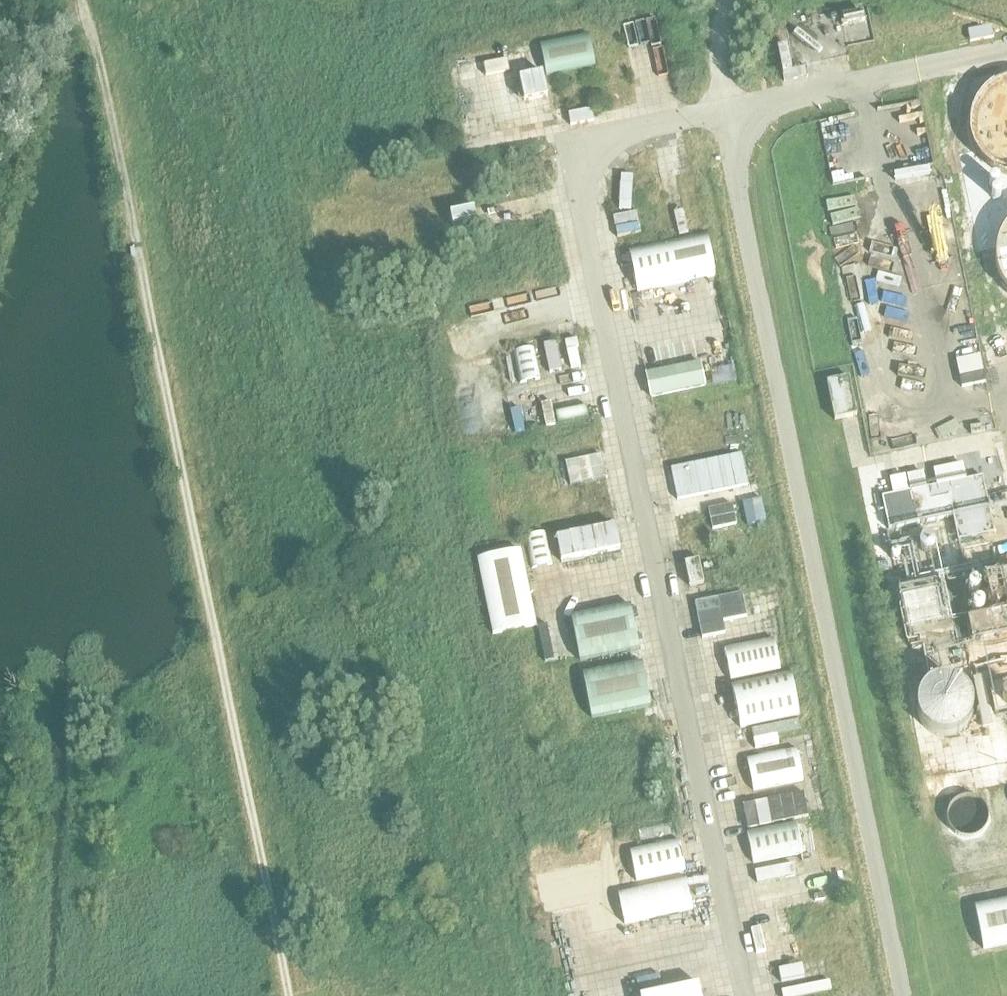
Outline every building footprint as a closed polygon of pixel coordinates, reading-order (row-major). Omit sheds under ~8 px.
[(843,7),(850,39),(874,34),(868,2),(843,7)] [(639,15),(641,41),(655,39),(657,60),(665,59),(660,13),(639,15)] [(568,66),(600,59),(594,29),(562,35),(568,66)] [(543,37),(523,41),(527,60),(537,112),(548,110),(538,58),(547,56),(543,37)] [(503,117),(533,111),(519,45),(489,52),(490,58),(449,67),(462,125),(492,119),(481,68),(492,66),(503,117)] [(836,168),(838,180),(876,174),(874,161),(836,168)] [(900,178),(936,175),(935,164),(899,167),(900,178)] [(867,209),(868,197),(845,195),(844,207),(867,209)] [(685,231),(695,229),(689,205),(679,208),(685,231)] [(843,214),(845,229),(872,225),(870,211),(843,214)] [(636,291),(715,275),(706,232),(627,248),(636,291)] [(549,340),(556,371),(569,368),(562,337),(549,340)] [(538,344),(510,350),(517,383),(545,377),(538,344)] [(968,373),(988,369),(984,351),(964,356),(968,373)] [(704,385),(698,359),(644,370),(650,396),(704,385)] [(836,377),(836,414),(854,413),(853,377),(836,377)] [(577,443),(580,454),(605,449),(602,438),(577,443)] [(605,451),(571,459),(577,483),(611,475),(605,451)] [(994,533),(982,477),(946,484),(958,540),(994,533)] [(911,494),(893,498),(898,522),(917,518),(911,494)] [(553,533),(558,559),(618,548),(613,521),(553,533)] [(930,546),(940,541),(929,521),(919,527),(930,546)] [(544,530),(524,534),(531,568),(551,563),(544,530)] [(996,543),(968,546),(970,563),(998,560),(996,543)] [(519,548),(475,558),(491,634),(535,625),(519,548)] [(708,556),(692,558),(697,592),(713,590),(708,556)] [(760,612),(786,607),(781,581),(755,586),(760,612)] [(945,589),(908,595),(914,629),(951,623),(945,589)] [(698,625),(748,615),(743,591),(693,601),(698,625)] [(630,604),(570,616),(579,662),(639,650),(630,604)] [(974,617),(978,637),(1004,632),(1000,612),(974,617)] [(557,655),(555,626),(546,627),(548,656),(557,655)] [(729,680),(780,669),(773,638),(722,648),(729,680)] [(641,661),(581,673),(590,719),(650,707),(641,661)] [(798,715),(788,670),(730,682),(739,727),(798,715)] [(975,715),(976,710),(975,704),(974,699),(971,694),(968,689),(963,685),(958,682),(953,680),(947,679),(940,679),(934,681),(928,683),(924,686),(920,691),(916,697),(914,703),(913,709),(914,715),(916,722),(919,727),(922,732),(927,736),(932,739),(939,741),(943,741),(950,741),(956,739),(961,736),(966,732),(970,727),(973,722),(975,715)] [(758,744),(783,742),(782,723),(757,725),(758,744)] [(752,790),(802,779),(795,747),(745,758),(752,790)] [(774,796),(761,798),(764,823),(777,821),(774,796)] [(985,824),(986,818),(984,811),(981,806),(975,802),(969,801),(962,802),(957,806),(953,811),(952,818),(953,824),(954,827),(957,830),(962,834),(969,835),(975,834),(981,830),(983,827),(985,824)] [(752,863),(802,853),(796,821),(745,832),(752,863)] [(678,841),(629,852),(637,889),(686,878),(678,841)] [(760,863),(761,877),(801,874),(800,860),(760,863)] [(624,923),(693,909),(686,878),(637,889),(618,893),(624,923)] [(763,893),(770,909),(791,901),(784,884),(763,893)] [(1006,941),(1006,895),(980,899),(986,943),(1006,941)] [(772,936),(800,933),(798,907),(770,909),(772,936)] [(786,978),(810,974),(808,960),(784,963),(786,978)] [(786,986),(789,995),(801,995),(837,987),(834,974),(786,986)] [(697,984),(639,995),(700,995),(697,984)]
